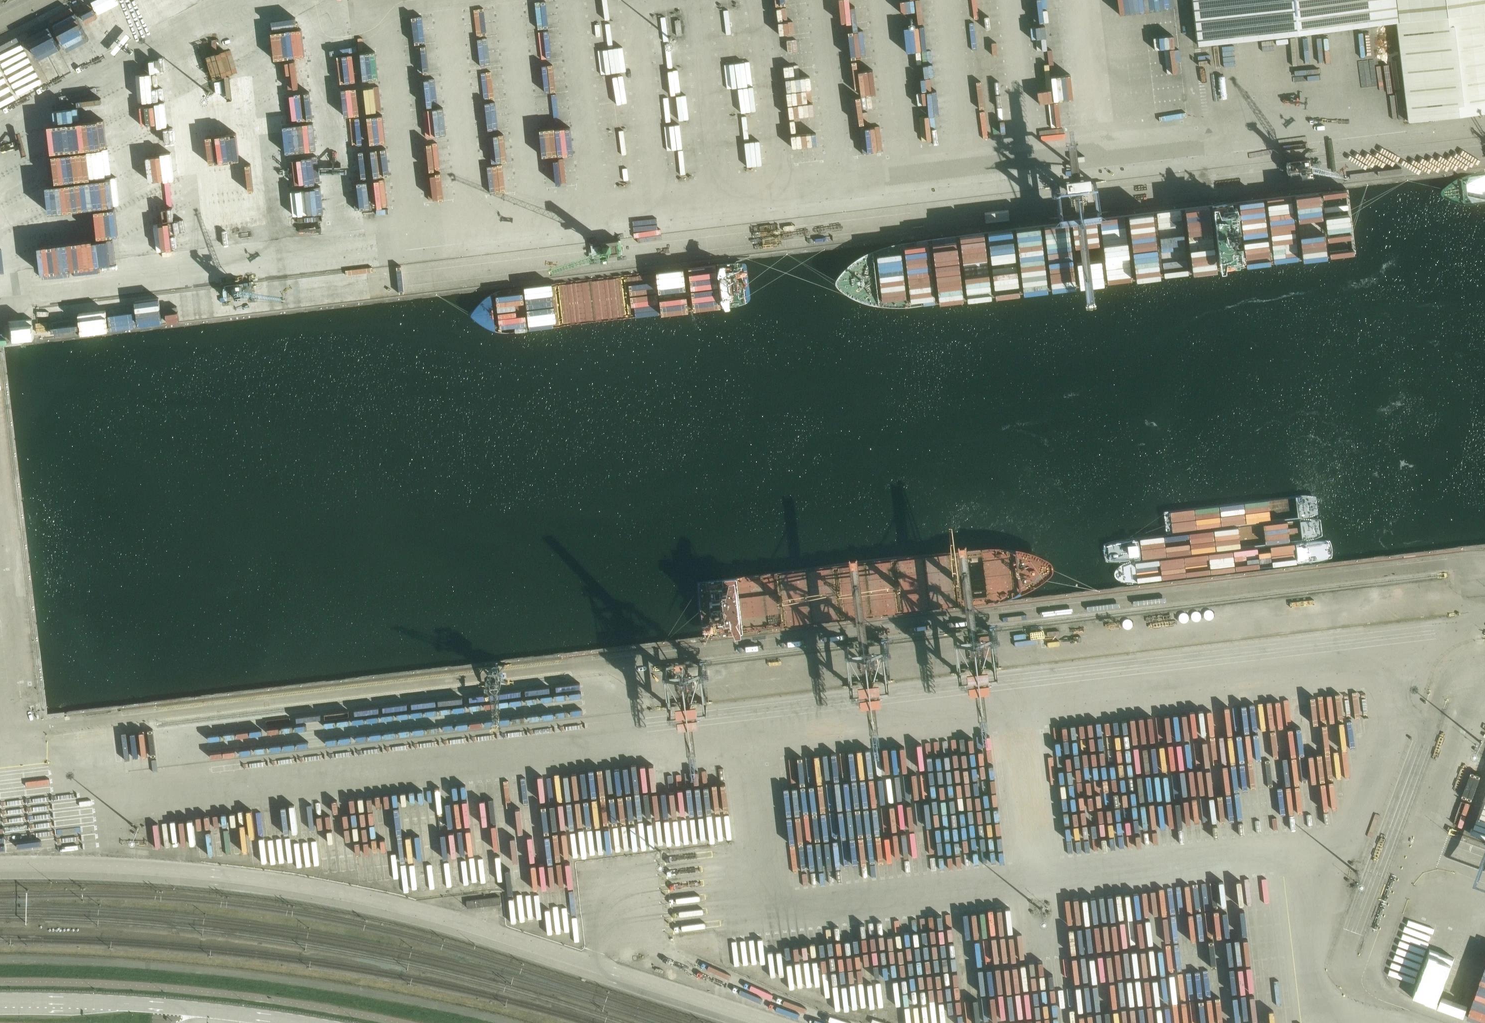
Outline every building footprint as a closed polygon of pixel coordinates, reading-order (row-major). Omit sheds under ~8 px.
[(1198,45),(1396,22),(1393,0),(1192,0),(1198,45)] [(1396,22),(1408,121),(1484,112),(1484,0),(1393,0),(1396,22)] [(166,69),(175,91),(235,67),(231,58),(225,60),(219,47),(203,53),(201,48),(187,53),(190,60),(166,69)] [(133,84),(107,94),(117,122),(98,129),(103,143),(108,141),(110,148),(135,139),(131,129),(138,126),(141,134),(157,128),(149,104),(142,107),(133,84)] [(0,146),(0,224),(5,236),(13,256),(80,226),(38,129),(0,146)] [(160,191),(114,210),(134,258),(151,251),(140,226),(170,213),(160,191)] [(0,319),(0,344),(14,342),(12,318),(0,319)] [(550,774),(493,783),(494,793),(496,806),(528,801),(530,815),(551,812),(549,801),(583,796),(581,781),(563,784),(562,780),(551,782),(550,774)] [(905,866),(874,859),(869,880),(899,888),(905,866)] [(500,905),(499,897),(467,901),(467,909),(500,905)]
